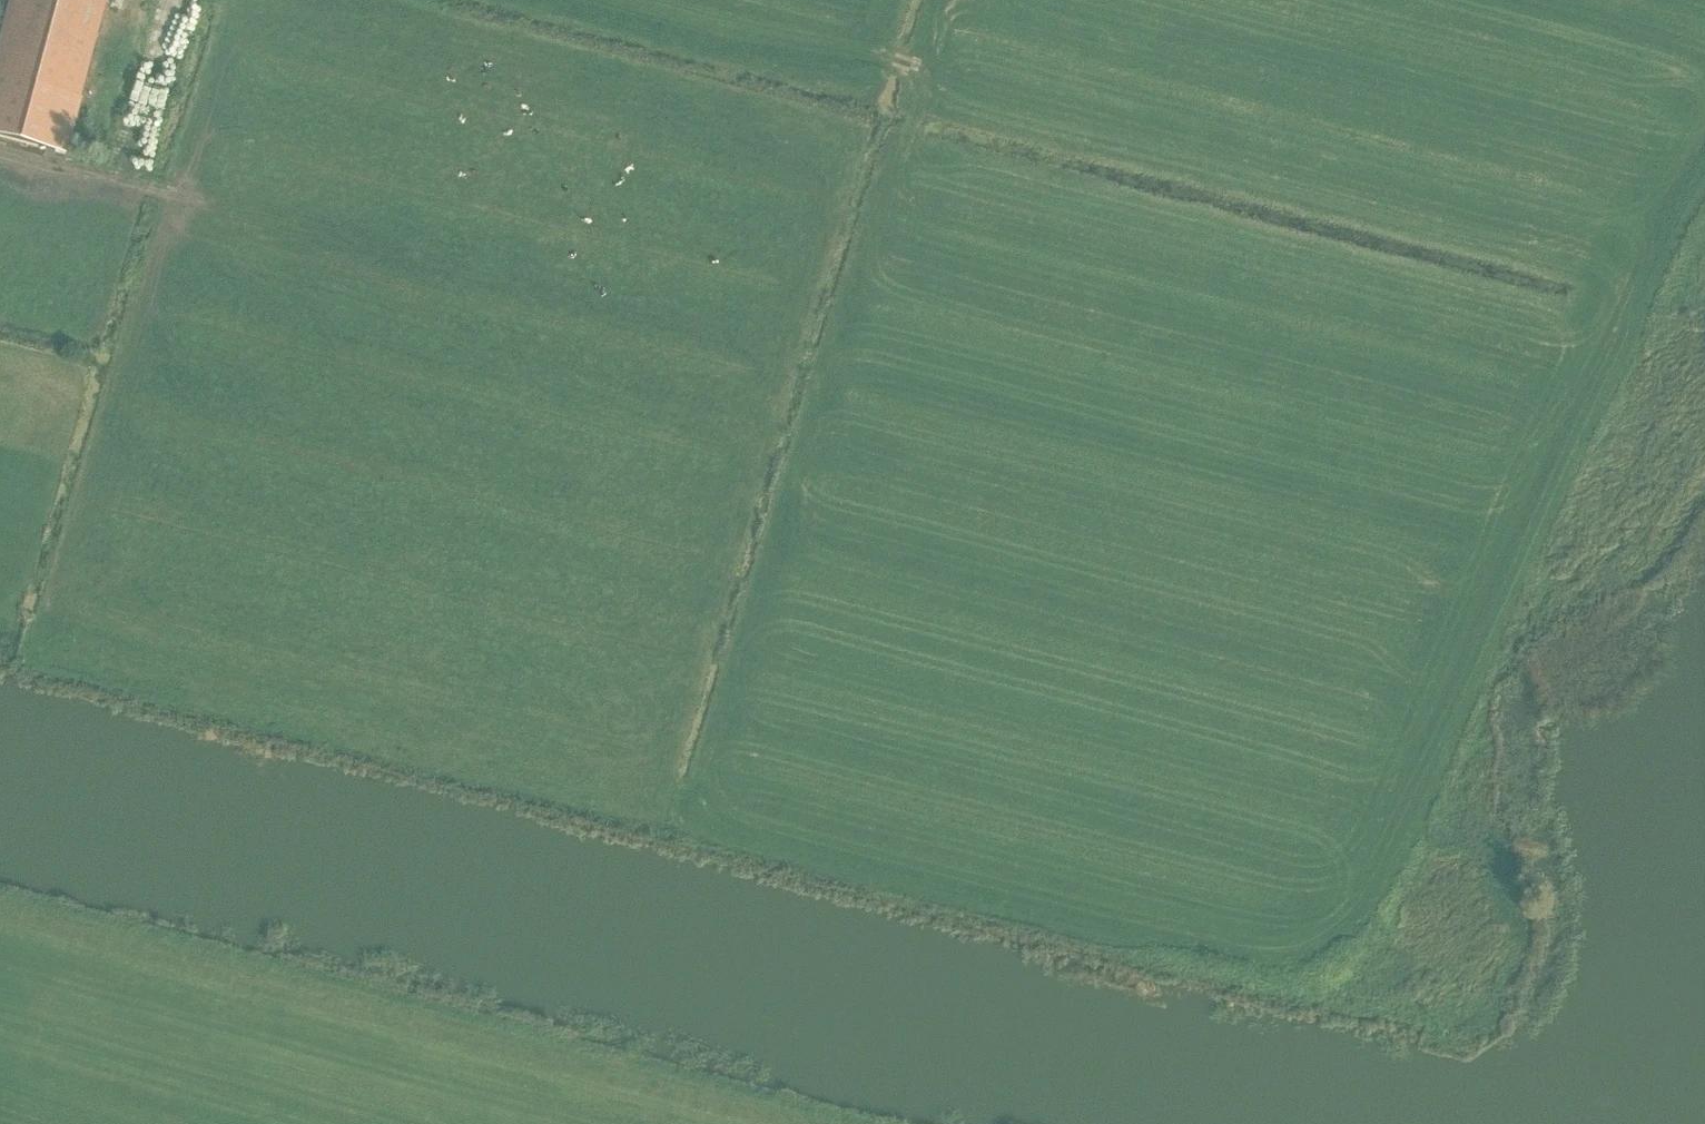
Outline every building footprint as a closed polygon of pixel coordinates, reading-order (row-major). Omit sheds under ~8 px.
[(0,36),(0,136),(65,153),(107,0),(10,0),(0,36)]
